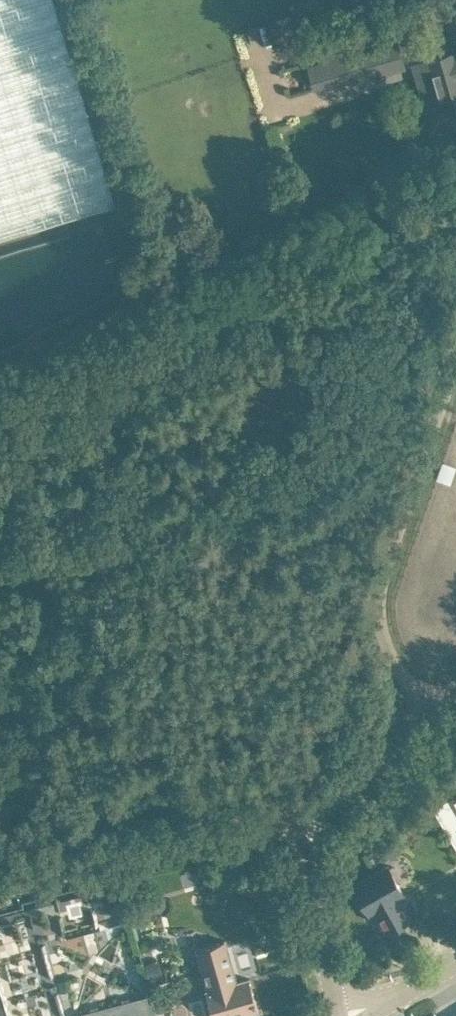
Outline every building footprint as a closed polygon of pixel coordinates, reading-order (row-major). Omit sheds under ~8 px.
[(115,202),(54,0),(0,0),(0,237),(115,202)] [(313,88),(357,77),(358,81),(405,68),(398,40),(307,65),(313,88)] [(424,59),(435,96),(434,97),(439,114),(441,113),(429,135),(444,143),(455,121),(455,54),(454,51),(443,54),(424,59)] [(306,69),(293,69),(292,87),(305,88),(306,69)] [(341,101),(344,113),(362,109),(358,97),(341,101)] [(438,808),(455,839),(455,797),(438,808)] [(424,806),(411,814),(420,830),(433,822),(424,806)] [(388,864),(353,883),(369,912),(374,909),(386,930),(411,916),(399,895),(404,892),(397,880),(401,877),(401,875),(396,865),(392,865),(389,866),(388,864)] [(22,1015),(86,1015),(79,982),(90,979),(83,944),(88,943),(94,970),(118,964),(116,955),(131,951),(124,920),(114,922),(108,895),(1,917),(22,1015)] [(250,907),(250,906),(250,905),(249,904),(249,903),(249,902),(248,899),(246,897),(245,897),(244,896),(242,895),(241,895),(237,895),(236,895),(235,895),(234,896),(233,896),(231,898),(230,899),(229,902),(228,903),(228,904),(228,907),(228,909),(230,913),(231,913),(232,914),(232,915),(236,916),(242,916),(245,915),(246,914),(246,913),(247,913),(248,912),(249,909),(249,907),(250,907)] [(236,980),(225,939),(196,947),(208,988),(206,989),(213,1015),(237,1015),(258,1010),(249,977),(236,980)] [(158,960),(145,963),(149,979),(162,976),(158,960)]
